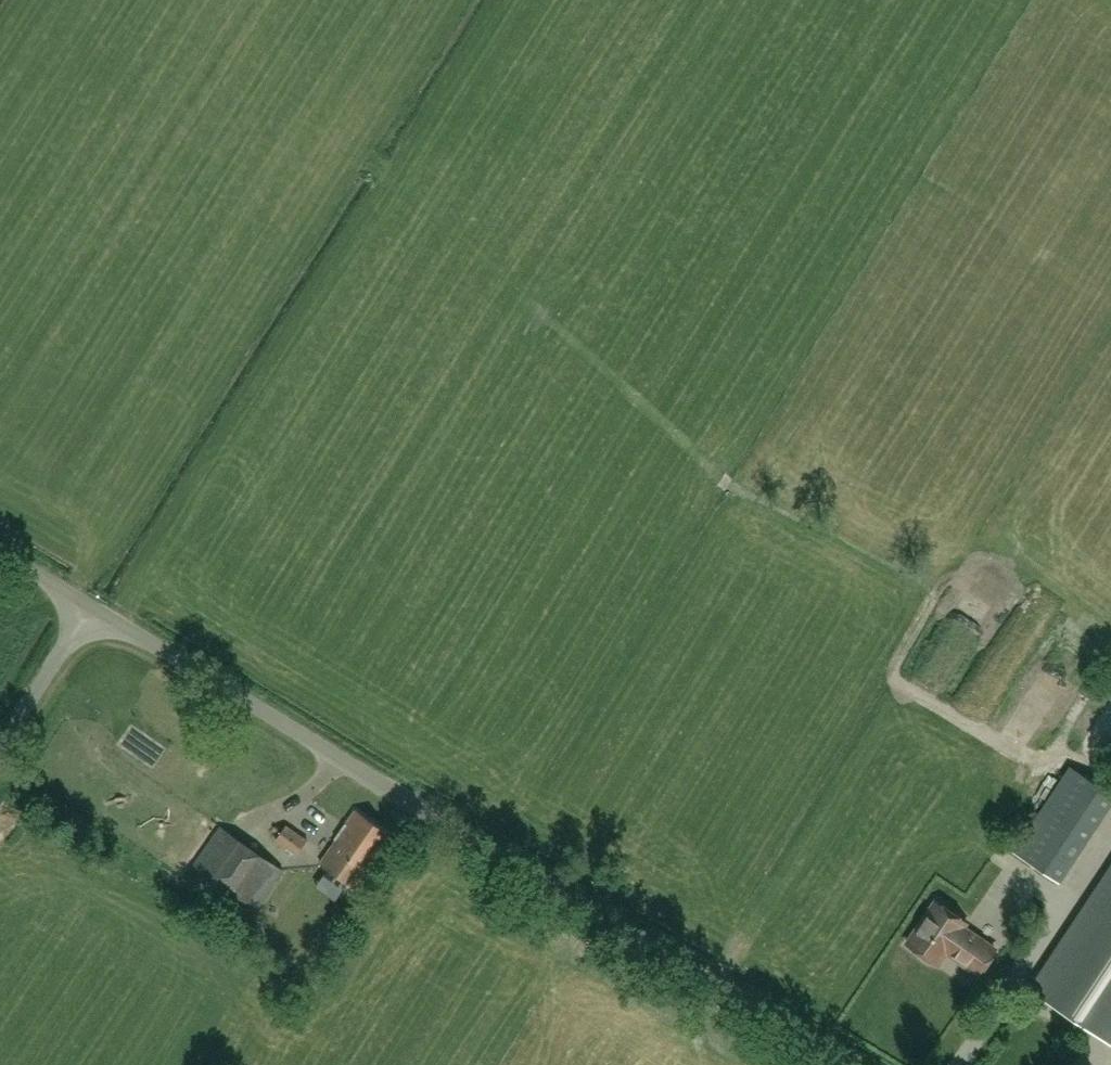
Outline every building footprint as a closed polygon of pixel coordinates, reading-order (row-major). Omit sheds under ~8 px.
[(1073,863),(1110,806),(1110,793),(1071,765),(1013,852),(1060,884),(1073,863)] [(346,825),(340,833),(341,834),(320,863),(357,888),(393,837),(356,810),(346,825)] [(286,825),(276,840),(298,854),(307,840),(286,825)] [(221,826),(184,879),(246,922),(283,869),(221,826)] [(1110,1042),(1110,873),(1033,990),(1110,1042)] [(979,974),(995,949),(963,927),(966,923),(936,902),(908,944),(921,953),(922,957),(930,962),(933,961),(938,964),(947,952),(979,974)]
